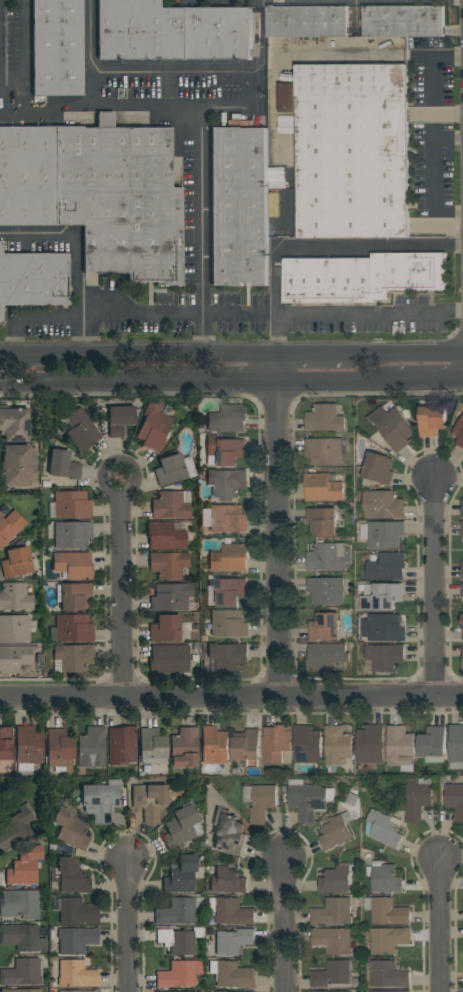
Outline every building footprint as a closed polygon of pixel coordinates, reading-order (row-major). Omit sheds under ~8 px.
[(34,96),(33,0),(82,0),(83,95),(34,96)] [(98,60),(98,0),(160,0),(160,8),(252,7),(252,59),(98,60)] [(348,5),(348,36),(268,37),(267,6),(348,5)] [(444,5),(444,36),(364,36),(364,5),(444,5)] [(409,238),(390,239),(390,237),(297,238),(297,112),(279,112),(279,83),(297,83),(296,64),(389,64),(389,63),(408,64),(409,238)] [(84,225),(0,226),(0,127),(83,127),(83,128),(98,128),(98,112),(114,112),(114,128),(172,127),(172,188),(182,187),(182,285),(157,285),(157,282),(144,282),(144,286),(129,286),(129,274),(84,274),(84,225)] [(212,128),(267,128),(267,214),(270,214),(270,219),(267,219),(268,285),(252,285),(252,282),(243,282),(243,285),(213,286),(212,128)] [(3,325),(0,325),(0,241),(2,241),(3,254),(69,254),(69,305),(3,306),(3,325)] [(372,258),(372,253),(446,252),(446,289),(387,289),(387,299),(372,299),(372,302),(283,302),(283,258),(372,258)] [(168,431),(171,433),(168,440),(165,438),(158,453),(142,446),(144,441),(136,437),(146,416),(143,415),(148,403),(156,403),(162,406),(159,412),(174,419),(168,431)] [(314,412),(314,404),(338,403),(338,416),(345,415),(345,430),(317,430),(317,431),(306,431),(306,412),(314,412)] [(247,404),(247,420),(245,420),(245,431),(208,431),(208,413),(221,413),(221,404),(247,404)] [(415,433),(407,438),(411,443),(397,453),(374,422),(372,424),(367,417),(382,405),(387,413),(395,406),(415,433)] [(4,435),(0,435),(0,431),(0,406),(8,406),(8,407),(26,407),(26,409),(29,409),(29,442),(4,442),(4,435)] [(102,437),(92,444),(93,445),(81,453),(67,432),(73,428),(65,417),(81,406),(102,437)] [(135,406),(135,409),(142,409),(138,422),(135,422),(135,425),(123,426),(124,438),(110,438),(108,407),(135,406)] [(447,406),(447,428),(439,428),(439,436),(420,436),(420,406),(447,406)] [(451,433),(462,417),(462,448),(455,443),(459,438),(451,433)] [(378,430),(386,441),(379,446),(371,435),(378,430)] [(207,435),(219,435),(219,439),(245,439),(245,457),(237,457),(238,466),(215,466),(215,456),(207,456),(207,435)] [(343,438),(343,465),(310,465),(310,456),(305,456),(305,438),(343,438)] [(2,478),(0,478),(0,470),(2,470),(1,463),(3,463),(3,455),(4,455),(4,446),(30,445),(30,464),(37,464),(37,483),(30,484),(30,486),(2,486),(2,478)] [(70,451),(69,463),(82,464),(80,480),(75,479),(75,478),(67,477),(66,478),(48,476),(48,475),(43,474),(43,462),(50,463),(51,449),(70,451)] [(159,488),(154,470),(161,467),(159,460),(165,458),(164,454),(177,450),(178,453),(180,453),(182,459),(191,456),(197,476),(159,488)] [(361,476),(355,476),(358,466),(364,468),(369,450),(390,457),(390,458),(394,459),(390,470),(394,472),(391,485),(361,476)] [(217,470),(237,470),(237,469),(247,469),(247,488),(239,488),(239,497),(233,497),(233,501),(220,501),(220,497),(214,497),(214,485),(207,485),(207,470),(217,470)] [(306,489),(305,490),(304,473),(343,473),(343,481),(344,481),(344,500),(306,501),(306,489)] [(396,490),(397,499),(405,499),(405,518),(394,518),(394,517),(365,518),(365,508),(364,508),(363,491),(396,490)] [(86,491),(87,500),(92,500),(92,518),(54,519),(54,492),(86,491)] [(181,519),(181,518),(162,518),(162,519),(153,519),(152,519),(152,500),(159,500),(158,492),(183,492),(183,503),(190,503),(190,518),(181,519)] [(210,526),(203,526),(203,510),(210,510),(210,505),(243,505),(243,514),(248,514),(248,531),(210,532),(210,526)] [(337,508),(337,535),(315,535),(315,533),(311,533),(311,522),(307,522),(306,508),(337,508)] [(1,550),(0,549),(0,515),(4,520),(14,510),(27,523),(1,550)] [(405,521),(405,535),(401,535),(401,539),(400,539),(400,548),(368,548),(368,522),(405,521)] [(92,522),(92,539),(88,540),(88,549),(55,550),(55,539),(48,539),(48,525),(55,525),(55,523),(92,522)] [(149,550),(149,539),(148,539),(147,522),(173,522),(173,523),(182,523),(182,530),(187,530),(187,549),(149,550)] [(31,560),(35,559),(38,570),(34,571),(34,572),(4,579),(0,561),(8,560),(6,551),(16,549),(14,544),(22,539),(26,547),(28,547),(31,560)] [(307,570),(307,551),(315,551),(315,543),(316,543),(316,540),(323,540),(334,540),(334,543),(346,543),(346,548),(351,548),(351,568),(346,568),(346,570),(307,570)] [(248,543),(249,559),(247,559),(247,571),(209,571),(209,552),(223,552),(223,543),(248,543)] [(90,552),(90,563),(92,563),(92,580),(67,580),(67,579),(62,579),(62,572),(53,572),(53,553),(90,552)] [(367,579),(367,561),(380,561),(380,552),(406,552),(406,568),(404,568),(404,579),(367,579)] [(157,580),(157,572),(150,572),(149,553),(159,553),(159,554),(180,553),(189,553),(189,568),(182,568),(182,580),(157,580)] [(247,597),(239,597),(239,605),(216,605),(216,604),(212,604),(211,597),(216,597),(216,588),(213,588),(213,579),(246,578),(247,597)] [(344,578),(344,605),(312,605),(312,592),(306,592),(306,578),(344,578)] [(4,611),(0,611),(0,591),(2,591),(2,583),(26,583),(26,595),(34,595),(34,610),(4,610),(4,611)] [(360,610),(360,595),(364,596),(364,584),(401,584),(401,583),(403,583),(403,601),(395,601),(395,610),(360,610)] [(61,585),(91,584),(92,598),(87,598),(88,609),(84,609),(84,610),(62,611),(61,585)] [(193,584),(193,597),(187,597),(187,602),(194,602),(194,608),(188,608),(188,611),(150,611),(150,597),(156,597),(156,584),(193,584)] [(211,609),(243,609),(243,619),(244,619),(244,622),(248,622),(248,636),(211,636),(211,609)] [(340,639),(309,639),(309,621),(317,621),(317,613),(340,612),(340,639)] [(88,614),(89,624),(92,624),(92,628),(94,628),(94,642),(56,642),(56,615),(88,614)] [(369,640),(369,637),(362,637),(362,620),(369,620),(369,614),(400,614),(400,623),(401,623),(401,627),(406,627),(406,640),(369,640)] [(30,643),(0,643),(0,616),(29,615),(30,643)] [(180,642),(150,642),(149,625),(157,625),(157,615),(180,615),(180,642)] [(216,644),(216,645),(238,644),(247,643),(248,662),(240,662),(240,671),(216,671),(216,659),(209,659),(208,644),(216,644)] [(346,643),(346,652),(350,652),(350,662),(345,662),(345,669),(331,669),(331,671),(309,671),(309,643),(346,643)] [(395,645),(395,644),(405,644),(404,663),(396,663),(396,672),(374,672),(374,676),(366,676),(366,645),(395,645)] [(94,664),(86,664),(86,673),(61,673),(61,660),(54,661),(54,646),(84,645),(94,645),(94,664)] [(189,645),(189,651),(190,651),(190,657),(189,657),(189,661),(190,661),(190,663),(189,663),(189,672),(150,673),(149,657),(151,657),(151,646),(189,645)] [(19,673),(0,674),(0,646),(38,646),(38,651),(32,652),(32,665),(19,665),(19,673)] [(273,727),(273,724),(287,724),(287,725),(291,725),(291,751),(282,751),(283,764),(267,764),(267,762),(264,762),(263,727),(273,727)] [(383,762),(356,762),(357,729),(366,729),(366,724),(384,724),(383,762)] [(449,725),(462,724),(462,725),(462,769),(450,769),(449,725)] [(322,762),(295,762),(295,725),(312,725),(312,730),(322,730),(322,762)] [(326,734),(325,734),(325,725),(344,725),(344,733),(352,733),(352,757),(340,757),(341,765),(326,765),(326,734)] [(387,725),(406,725),(406,733),(414,733),(415,765),(388,765),(387,725)] [(34,726),(34,731),(43,731),(43,764),(32,764),(32,771),(18,771),(18,763),(16,763),(17,726),(34,726)] [(136,762),(128,762),(128,765),(109,766),(108,728),(120,728),(120,727),(136,726),(136,762)] [(202,726),(216,726),(216,731),(228,731),(229,763),(202,764),(202,726)] [(445,763),(426,763),(426,756),(419,756),(419,734),(427,734),(427,726),(445,726),(445,763)] [(4,762),(0,762),(0,727),(12,727),(13,752),(4,752),(4,762)] [(106,727),(106,738),(105,738),(105,757),(105,767),(78,767),(78,735),(86,735),(86,727),(106,727)] [(199,735),(198,735),(198,756),(198,767),(171,767),(171,735),(179,735),(179,727),(199,727),(199,735)] [(66,729),(66,737),(74,737),(74,759),(73,759),(73,767),(49,767),(49,760),(47,760),(47,729),(66,729)] [(159,729),(159,736),(166,736),(166,764),(141,764),(141,759),(140,759),(140,758),(138,758),(138,730),(140,730),(140,729),(159,729)] [(260,759),(258,759),(259,767),(248,767),(248,759),(233,759),(233,737),(234,737),(234,733),(246,732),(246,729),(260,729),(260,759)] [(432,806),(423,806),(422,823),(406,822),(406,818),(406,784),(408,784),(408,777),(433,777),(432,806)] [(88,815),(85,812),(85,811),(85,806),(82,805),(82,798),(80,798),(80,794),(82,794),(82,785),(107,786),(107,780),(120,780),(120,786),(121,786),(120,808),(113,808),(113,812),(110,812),(110,824),(94,824),(94,815),(88,815)] [(327,784),(327,788),(335,788),(335,803),(327,803),(327,810),(315,810),(315,818),(316,818),(316,823),(299,823),(299,807),(289,807),(288,785),(327,784)] [(444,784),(462,784),(462,823),(456,823),(455,807),(445,807),(444,784)] [(167,785),(168,804),(156,804),(156,807),(158,807),(159,819),(160,819),(160,824),(144,825),(143,808),(133,809),(132,786),(167,785)] [(253,786),(253,785),(277,785),(277,808),(266,808),(266,824),(251,823),(251,807),(253,807),(253,802),(243,802),(243,786),(253,786)] [(5,832),(0,823),(0,818),(28,802),(37,818),(26,824),(32,836),(6,851),(6,852),(3,854),(0,849),(0,835),(5,832)] [(196,837),(173,848),(173,849),(169,851),(162,836),(169,833),(165,824),(176,818),(173,812),(182,808),(181,806),(189,802),(190,804),(192,804),(200,821),(203,820),(203,822),(202,825),(202,829),(203,833),(196,837)] [(54,817),(60,806),(71,811),(70,812),(72,812),(71,815),(69,814),(68,816),(75,819),(76,818),(79,819),(77,824),(87,828),(84,835),(90,838),(84,852),(56,839),(62,827),(54,824),(54,817)] [(239,821),(243,823),(245,825),(245,829),(244,831),(242,833),(246,834),(241,856),(214,849),(217,836),(215,835),(216,829),(212,828),(217,807),(230,810),(229,815),(238,817),(238,821),(239,821)] [(367,821),(366,820),(372,808),(377,810),(378,810),(381,811),(381,812),(388,816),(389,814),(401,821),(396,831),(403,835),(396,849),(392,847),(393,847),(365,833),(367,821)] [(329,848),(325,850),(318,836),(325,834),(319,822),(332,816),(333,817),(349,810),(353,818),(345,822),(352,837),(329,848)] [(37,884),(11,884),(11,885),(6,885),(6,869),(13,869),(13,861),(19,861),(19,856),(26,856),(26,846),(43,846),(43,860),(37,860),(37,884)] [(168,892),(168,893),(163,893),(163,877),(170,878),(170,870),(176,870),(176,867),(179,867),(179,855),(197,855),(197,872),(194,872),(194,892),(168,892)] [(58,868),(58,857),(69,857),(69,858),(75,858),(75,863),(76,863),(76,870),(84,870),(84,878),(91,878),(91,894),(86,894),(86,893),(60,893),(60,882),(51,882),(51,868),(58,868)] [(372,876),(367,876),(367,866),(372,866),(372,865),(373,865),(373,860),(382,860),(382,864),(395,864),(395,877),(403,877),(403,892),(397,892),(372,892),(372,876)] [(324,892),(324,893),(319,893),(319,877),(326,877),(325,869),(337,869),(337,865),(340,865),(340,862),(350,862),(350,866),(358,866),(358,876),(352,876),(352,890),(350,890),(350,891),(324,892)] [(242,893),(242,892),(211,892),(211,877),(216,877),(216,866),(225,866),(225,865),(230,865),(230,869),(240,869),(240,877),(247,877),(247,893),(242,893)] [(38,891),(38,909),(39,909),(39,920),(22,920),(22,914),(18,914),(18,917),(0,917),(0,900),(2,900),(2,891),(38,891)] [(351,897),(351,915),(352,915),(352,924),(317,923),(317,925),(311,925),(311,908),(326,908),(326,897),(351,897)] [(372,910),(364,910),(364,897),(394,897),(394,907),(410,907),(410,924),(405,924),(405,923),(372,923),(372,910)] [(60,898),(82,898),(82,905),(99,905),(99,924),(60,924),(60,898)] [(161,924),(161,925),(155,925),(155,908),(170,908),(170,898),(195,898),(195,915),(196,915),(196,924),(161,924)] [(214,924),(214,916),(215,916),(215,912),(208,912),(208,898),(215,898),(240,898),(240,908),(255,908),(255,924),(214,924)] [(17,945),(0,945),(0,925),(5,925),(18,925),(38,925),(39,939),(47,939),(47,951),(17,952),(17,945)] [(195,955),(171,955),(171,946),(169,946),(169,948),(164,948),(164,943),(157,943),(157,929),(172,930),(172,931),(193,931),(194,926),(205,927),(205,938),(196,937),(196,938),(195,938),(195,955)] [(405,928),(405,927),(411,927),(411,943),(396,944),(396,954),(371,954),(371,936),(370,936),(370,928),(405,928)] [(94,929),(94,928),(98,928),(98,944),(84,944),(84,955),(60,955),(60,938),(58,938),(58,929),(94,929)] [(352,936),(351,936),(351,954),(326,954),(326,944),(312,944),(312,928),(316,928),(352,928),(352,936)] [(215,939),(208,939),(208,929),(215,929),(215,932),(238,931),(238,929),(254,929),(255,944),(240,944),(240,955),(215,955),(215,939)] [(5,985),(6,986),(0,986),(0,969),(15,969),(15,959),(39,958),(40,976),(41,976),(41,984),(5,985)] [(95,987),(95,986),(58,987),(58,978),(60,978),(60,972),(53,972),(53,961),(59,961),(59,960),(84,960),(84,966),(98,966),(99,987),(95,987)] [(317,986),(317,987),(311,987),(311,970),(327,970),(327,960),(350,960),(350,969),(357,969),(357,985),(317,986)] [(370,960),(396,960),(396,971),(410,971),(411,987),(406,987),(406,986),(370,986),(370,960)] [(203,961),(203,974),(195,975),(195,979),(197,979),(197,987),(173,987),(165,987),(165,989),(156,989),(156,972),(170,971),(170,961),(203,961)] [(256,967),(256,988),(250,988),(250,987),(238,987),(238,988),(234,988),(234,987),(230,987),(230,988),(226,988),(226,987),(216,987),(216,982),(215,982),(215,974),(216,974),(216,973),(210,973),(210,962),(216,962),(216,961),(239,961),(239,967),(256,967)]
